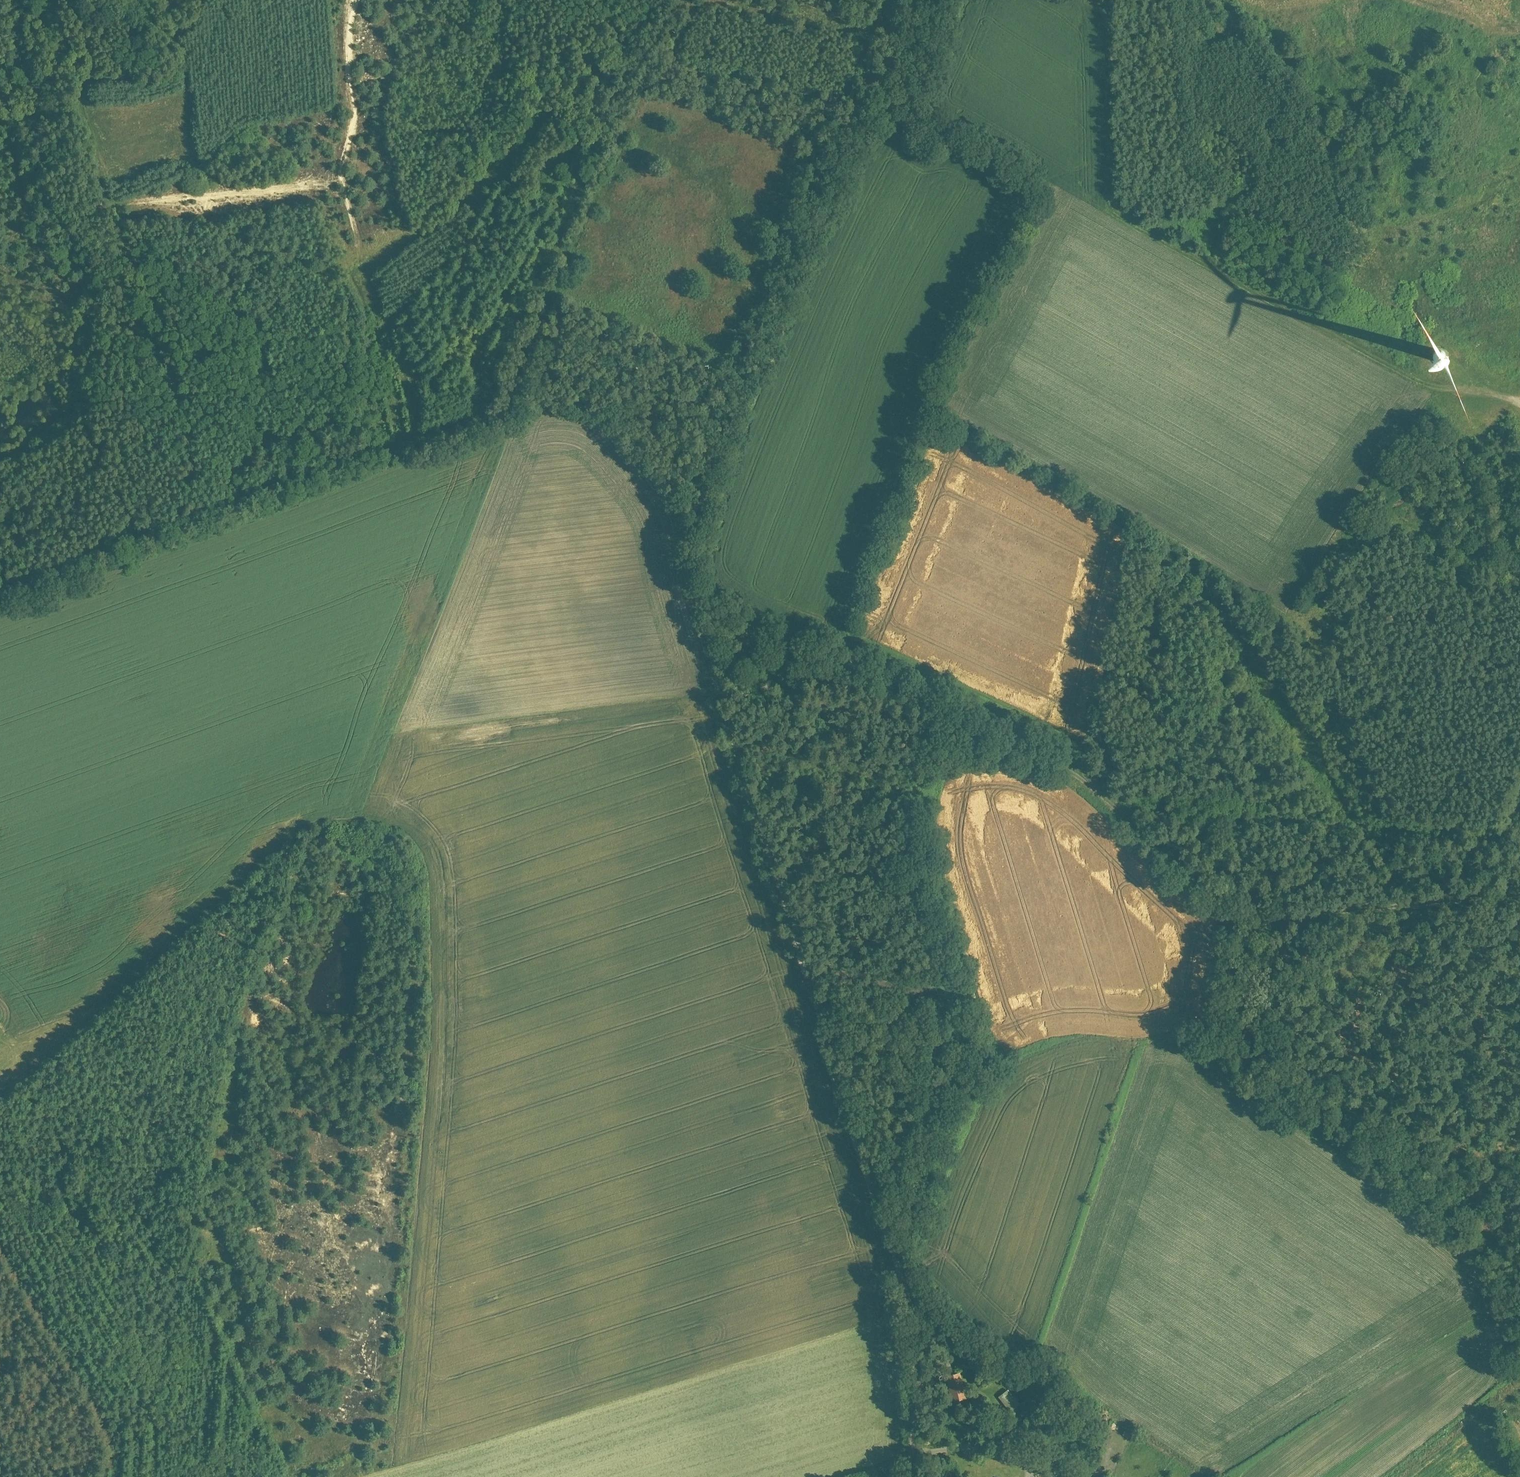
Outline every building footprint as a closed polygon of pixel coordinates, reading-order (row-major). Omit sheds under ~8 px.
[(1010,1391),(1001,1399),(1012,1412),(1021,1404),(1010,1391)]
